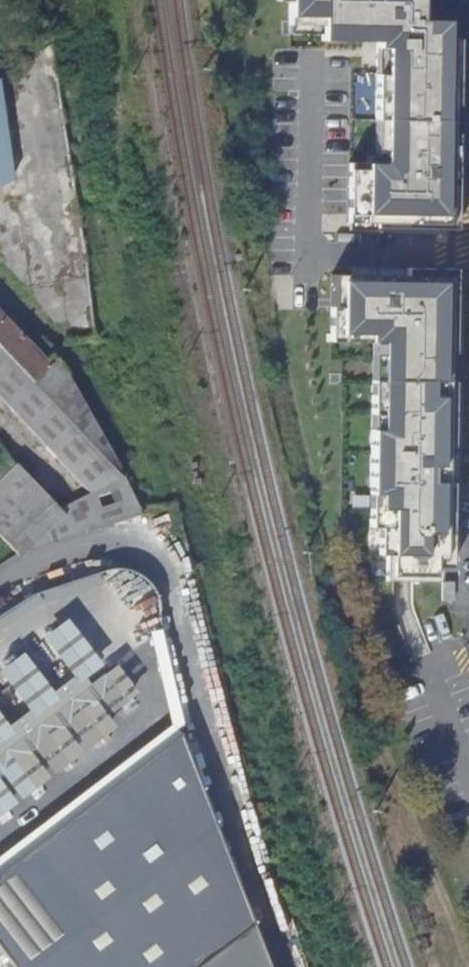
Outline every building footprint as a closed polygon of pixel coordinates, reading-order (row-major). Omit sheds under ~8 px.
[(457,224),(458,14),(452,9),(440,0),(275,0),(275,1),(289,1),(289,26),(288,70),(306,70),(306,91),(308,92),(306,221),(457,224)] [(0,81),(0,178),(14,168),(19,216),(5,216),(9,245),(23,243),(33,292),(56,325),(69,325),(71,343),(95,338),(52,48),(0,81)] [(450,558),(457,247),(317,245),(318,307),(333,307),(331,342),(336,342),(335,374),(371,374),(370,528),(379,527),(379,555),(385,555),(384,582),(440,581),(444,581),(444,558),(450,558)] [(0,449),(0,536),(16,554),(139,509),(56,357),(41,340),(31,347),(0,316),(0,398),(89,490),(61,509),(0,449)] [(179,730),(0,863),(0,954),(10,966),(266,966),(179,730)]
